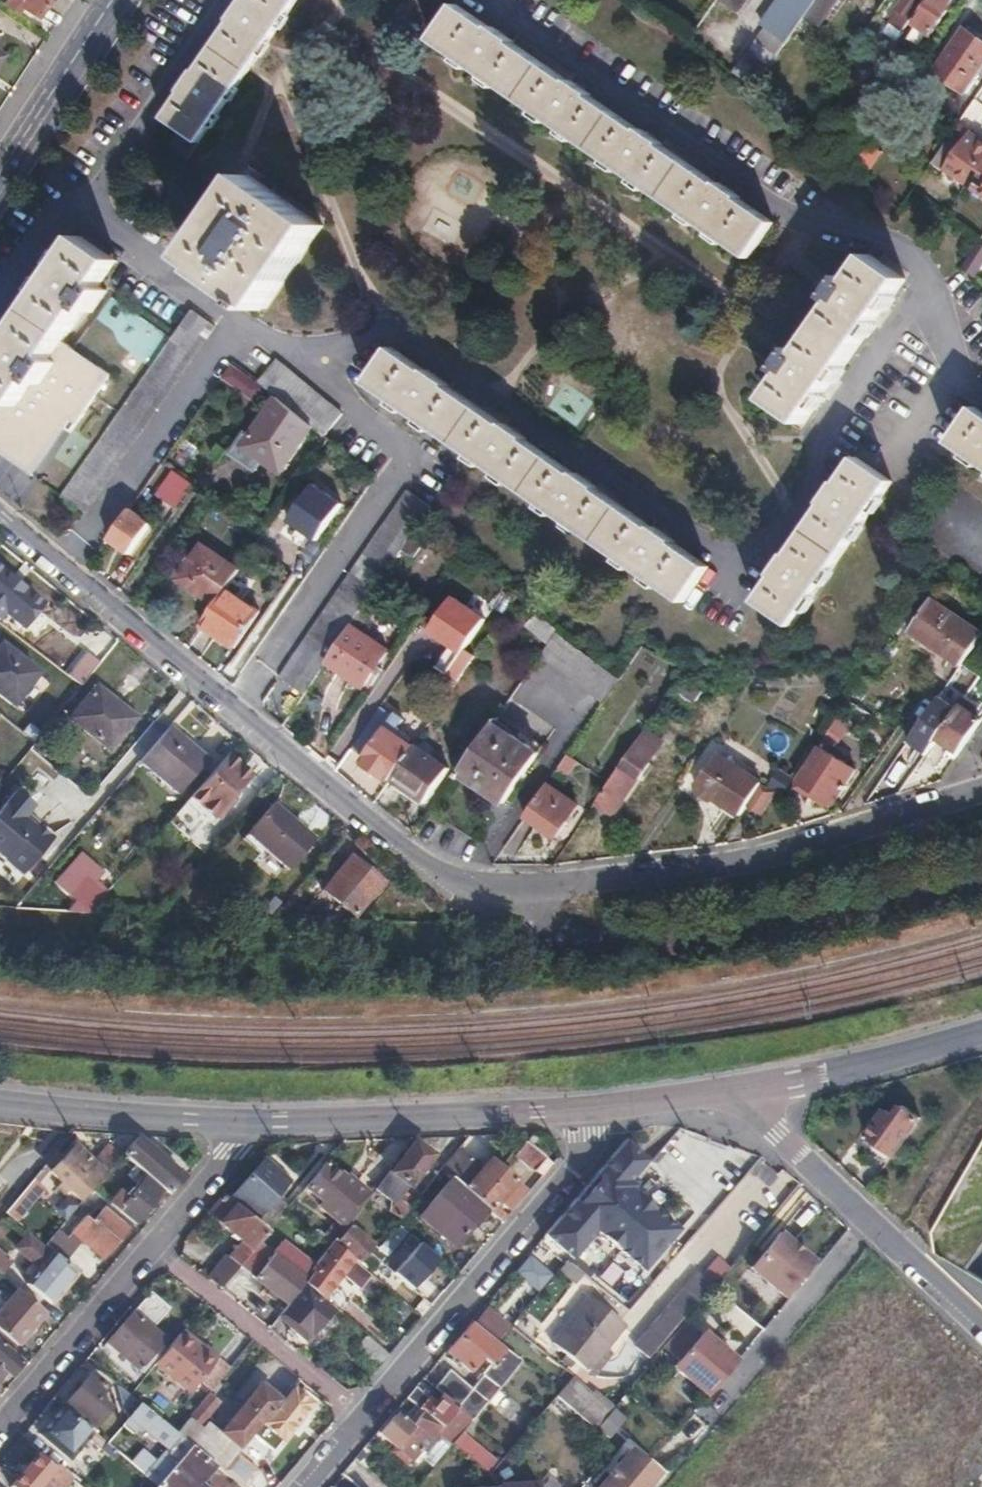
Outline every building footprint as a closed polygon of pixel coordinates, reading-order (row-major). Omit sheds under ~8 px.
[(38,15),(47,0),(14,0),(38,15)] [(228,22),(239,29),(242,25),(267,42),(297,0),(241,0),(226,21),(228,22)] [(738,12),(746,0),(721,0),(738,12)] [(733,74),(752,89),(788,38),(815,0),(780,0),(761,27),(765,29),(733,74)] [(911,20),(920,6),(925,0),(902,0),(896,9),(911,20)] [(920,6),(925,9),(913,25),(931,37),(957,0),(925,0),(920,6)] [(491,28),(458,6),(455,4),(431,39),(488,78),(578,141),(588,147),(649,188),(750,258),(774,222),(739,199),(740,197),(718,181),(717,183),(663,146),(664,143),(642,128),(640,130),(590,97),(590,94),(570,80),(568,82),(513,43),(515,41),(493,26),(491,28)] [(228,22),(212,47),(247,71),(249,69),(267,42),(242,25),(239,29),(228,22)] [(933,72),(965,93),(981,69),(981,41),(964,29),(933,72)] [(903,36),(869,88),(876,93),(881,85),(884,87),(886,84),(888,86),(916,44),(903,36)] [(247,71),(212,47),(196,70),(193,68),(177,91),(180,93),(163,118),(181,130),(169,147),(187,160),(247,71)] [(958,125),(950,136),(961,143),(969,133),(958,125)] [(931,163),(942,171),(946,165),(970,181),(967,186),(981,196),(981,141),(969,133),(961,143),(950,136),(931,163)] [(870,143),(852,169),(864,179),(882,151),(870,143)] [(193,258),(207,268),(216,275),(214,279),(248,302),(246,304),(258,311),(262,306),(265,308),(284,281),(281,279),(296,256),(300,258),(322,226),(278,197),(248,176),(193,258)] [(63,262),(97,285),(114,260),(80,237),(63,262)] [(978,242),(962,265),(973,276),(981,263),(981,244),(978,242)] [(769,401),(804,424),(902,280),(870,257),(853,282),(847,278),(833,298),(839,302),(804,354),(797,350),(782,371),(788,375),(769,401)] [(97,285),(63,262),(62,263),(4,350),(0,347),(0,450),(27,469),(63,414),(75,421),(102,383),(59,354),(67,343),(60,338),(81,306),(88,310),(103,289),(97,285)] [(216,275),(207,268),(205,272),(214,279),(216,275)] [(214,327),(190,310),(170,339),(61,495),(84,511),(145,427),(214,327)] [(391,348),(366,384),(395,405),(447,439),(561,519),(613,554),(684,602),(707,567),(674,543),(676,541),(654,526),(652,528),(596,490),(597,486),(575,472),(573,474),(526,440),(527,438),(505,422),(503,424),(448,387),(448,383),(427,369),(425,371),(391,348)] [(258,381),(262,384),(278,397),(312,426),(323,436),(341,414),(275,360),(258,381)] [(233,365),(223,379),(249,398),(259,384),(233,365)] [(312,426),(278,397),(244,446),(281,472),(312,426)] [(949,444),(981,467),(981,413),(974,407),(949,444)] [(755,603),(756,603),(792,627),(852,537),(890,481),(871,468),(856,457),(839,483),(835,481),(821,503),(823,505),(790,554),(787,552),(770,576),(773,578),(755,603)] [(173,470),(155,494),(177,511),(196,487),(173,470)] [(280,677),(304,693),(325,661),(349,626),(372,593),(399,552),(422,519),(431,507),(407,491),(306,639),(280,677)] [(130,510),(109,539),(129,553),(150,524),(130,510)] [(428,523),(422,519),(399,552),(413,561),(429,537),(422,532),(428,523)] [(224,589),(238,569),(201,545),(177,581),(213,606),(224,589)] [(3,611),(22,627),(40,606),(0,571),(0,615),(3,611)] [(213,606),(200,626),(233,649),(258,612),(224,589),(213,606)] [(499,620),(510,604),(499,596),(491,608),(496,612),(493,616),(499,620)] [(981,634),(981,630),(951,610),(950,613),(930,599),(908,632),(960,666),(962,664),(981,634)] [(536,614),(526,627),(547,642),(557,629),(536,614)] [(349,626),(325,661),(362,687),(385,651),(349,626)] [(620,679),(555,632),(539,656),(561,672),(604,703),(620,679)] [(0,645),(0,695),(13,705),(39,672),(1,643),(0,645)] [(699,692),(679,678),(665,699),(685,713),(699,692)] [(117,714),(122,707),(95,687),(70,719),(109,749),(130,724),(117,714)] [(906,743),(925,757),(938,739),(959,753),(981,720),(981,718),(973,712),(979,704),(964,695),(954,710),(938,699),(906,743)] [(837,719),(829,730),(838,736),(845,725),(849,727),(861,709),(849,701),(837,719)] [(135,717),(122,707),(117,714),(130,724),(135,717)] [(358,763),(386,782),(387,781),(411,747),(392,734),(402,721),(393,715),(393,716),(379,707),(349,752),(360,760),(358,763)] [(494,723),(460,773),(504,803),(538,753),(494,723)] [(167,727),(139,761),(177,794),(205,760),(167,727)] [(646,727),(594,802),(614,816),(666,740),(646,727)] [(411,747),(387,781),(422,804),(446,769),(412,746),(411,747)] [(821,747),(797,783),(832,806),(855,769),(821,747)] [(227,752),(178,810),(199,829),(205,823),(193,813),(198,807),(212,819),(252,773),(227,752)] [(567,754),(557,769),(568,777),(578,762),(567,754)] [(716,754),(694,787),(738,817),(744,809),(747,804),(759,787),(760,786),(761,785),(716,754)] [(832,806),(797,783),(794,787),(829,810),(832,806)] [(545,785),(524,817),(553,838),(575,806),(545,785)] [(774,793),(760,786),(759,787),(747,804),(761,813),(774,793)] [(0,807),(0,856),(22,873),(49,840),(48,839),(48,833),(37,824),(31,825),(21,817),(31,804),(14,790),(0,807)] [(273,803),(245,835),(287,870),(314,838),(273,803)] [(349,856),(322,888),(355,916),(381,883),(349,856)] [(298,919),(314,920),(322,909),(313,901),(298,919)] [(854,1129),(849,1137),(859,1145),(865,1137),(878,1146),(904,1109),(887,1096),(879,1107),(870,1101),(851,1127),(854,1129)] [(675,1135),(669,1143),(675,1148),(681,1140),(675,1135)] [(138,1139),(125,1154),(169,1192),(182,1176),(138,1139)] [(680,1229),(633,1188),(635,1186),(631,1181),(638,1172),(648,1160),(625,1140),(623,1143),(546,1233),(544,1235),(572,1258),(588,1241),(595,1233),(595,1232),(643,1273),(680,1229)] [(545,1157),(526,1141),(515,1155),(534,1171),(545,1157)] [(390,1176),(387,1173),(375,1190),(394,1203),(400,1196),(402,1197),(433,1156),(416,1142),(390,1176)] [(937,1236),(948,1242),(958,1222),(960,1223),(971,1201),(981,1206),(981,1146),(937,1236)] [(92,1189),(119,1157),(109,1149),(108,1151),(103,1151),(97,1159),(97,1164),(95,1166),(73,1147),(49,1176),(81,1202),(83,1200),(92,1189)] [(471,1161),(457,1149),(441,1169),(453,1180),(478,1201),(496,1178),(501,1171),(490,1162),(482,1171),(479,1175),(467,1165),(471,1161)] [(265,1160),(230,1199),(254,1220),(268,1232),(286,1211),(288,1208),(274,1196),(282,1186),(276,1180),(281,1174),(265,1160)] [(482,1171),(471,1161),(467,1165),(479,1175),(482,1171)] [(342,1179),(325,1163),(304,1188),(321,1203),(317,1207),(344,1229),(349,1224),(370,1194),(346,1174),(342,1179)] [(487,1209),(492,1213),(499,1203),(505,1208),(522,1188),(501,1171),(496,1178),(478,1201),(487,1209)] [(288,1179),(281,1174),(276,1180),(282,1186),(288,1179)] [(111,1204),(135,1224),(160,1193),(146,1180),(130,1198),(122,1191),(111,1204)] [(478,1201),(453,1180),(422,1216),(456,1245),(487,1209),(478,1201)] [(42,1190),(32,1181),(6,1213),(16,1221),(42,1190)] [(226,1255),(206,1277),(221,1290),(240,1266),(260,1242),(268,1232),(254,1220),(230,1199),(224,1195),(209,1213),(243,1241),(229,1257),(226,1255)] [(393,1213),(401,1220),(411,1208),(402,1201),(393,1213)] [(86,1217),(74,1231),(80,1237),(85,1232),(109,1252),(130,1227),(105,1207),(92,1222),(86,1217)] [(349,1224),(344,1229),(335,1243),(355,1262),(356,1263),(373,1243),(349,1224)] [(56,1231),(44,1244),(64,1260),(76,1247),(56,1231)] [(771,1262),(788,1240),(779,1232),(750,1267),(760,1275),(771,1262)] [(415,1292),(441,1262),(410,1234),(383,1265),(415,1292)] [(27,1241),(22,1247),(25,1255),(39,1267),(25,1285),(50,1307),(77,1276),(61,1264),(33,1240),(30,1240),(27,1241)] [(813,1261),(788,1240),(771,1262),(760,1275),(785,1296),(813,1261)] [(260,1242),(240,1266),(254,1278),(275,1253),(260,1242)] [(305,1283),(321,1297),(324,1300),(344,1277),(359,1291),(370,1279),(353,1264),(355,1262),(335,1243),(333,1246),(330,1248),(326,1255),(323,1254),(311,1270),(312,1273),(308,1279),(305,1283)] [(275,1253),(254,1278),(289,1305),(305,1283),(308,1279),(297,1269),(303,1262),(292,1254),(286,1261),(275,1253)] [(0,1257),(0,1274),(5,1278),(15,1266),(1,1255),(0,1257)] [(528,1255),(514,1272),(539,1293),(554,1277),(528,1255)] [(718,1282),(729,1266),(715,1257),(704,1273),(718,1282)] [(582,1277),(565,1265),(557,1273),(574,1286),(582,1277)] [(289,1305),(281,1314),(297,1327),(294,1330),(307,1340),(330,1309),(319,1300),(321,1297),(305,1283),(289,1305)] [(152,1292),(108,1345),(138,1371),(140,1369),(143,1372),(164,1348),(161,1345),(164,1340),(152,1329),(169,1307),(152,1292)] [(639,1351),(651,1361),(663,1348),(681,1325),(699,1304),(686,1293),(639,1351)] [(552,1343),(589,1373),(609,1350),(628,1326),(591,1297),(552,1343)] [(2,1312),(11,1320),(3,1331),(16,1343),(41,1315),(27,1303),(19,1311),(7,1301),(0,1310),(2,1312)] [(485,1305),(473,1321),(474,1323),(497,1342),(510,1327),(485,1305)] [(725,1307),(719,1323),(752,1336),(758,1320),(725,1307)] [(2,1312),(0,1314),(0,1329),(3,1331),(11,1320),(2,1312)] [(435,1388),(442,1394),(459,1407),(473,1420),(498,1389),(520,1361),(497,1342),(474,1323),(460,1340),(457,1340),(448,1351),(471,1370),(482,1358),(490,1365),(484,1372),(485,1373),(472,1388),(450,1370),(435,1388)] [(674,1368),(679,1372),(681,1370),(708,1337),(702,1332),(696,1338),(681,1325),(663,1348),(678,1361),(674,1368)] [(205,1345),(183,1329),(155,1364),(191,1392),(197,1384),(209,1393),(210,1391),(220,1379),(231,1366),(219,1356),(222,1352),(208,1341),(205,1345)] [(679,1372),(707,1396),(737,1361),(708,1337),(681,1370),(679,1372)] [(6,1371),(11,1375),(21,1362),(0,1344),(0,1379),(6,1371)] [(609,1350),(589,1373),(593,1376),(613,1354),(609,1350)] [(108,1385),(94,1374),(67,1406),(94,1427),(109,1408),(97,1398),(108,1385)] [(176,1433),(191,1446),(215,1465),(222,1471),(237,1454),(252,1435),(262,1424),(273,1410),(280,1401),(260,1386),(222,1433),(230,1440),(228,1442),(209,1426),(204,1432),(199,1427),(219,1403),(209,1393),(176,1433)] [(276,1412),(273,1410),(262,1424),(252,1435),(274,1453),(283,1442),(284,1443),(315,1404),(295,1388),(276,1412)] [(415,1389),(408,1398),(416,1404),(442,1427),(459,1407),(442,1394),(432,1406),(428,1404),(431,1401),(415,1389)] [(578,1414),(583,1418),(600,1397),(596,1394),(578,1414)] [(583,1418),(596,1429),(613,1408),(600,1397),(583,1418)] [(168,1450),(147,1477),(158,1486),(191,1446),(176,1433),(141,1404),(130,1418),(168,1450)] [(442,1427),(416,1404),(401,1419),(397,1416),(380,1434),(395,1447),(411,1430),(428,1444),(442,1427)] [(61,1411),(41,1435),(68,1459),(86,1438),(100,1449),(106,1443),(92,1431),(90,1434),(61,1411)] [(485,1474),(497,1462),(464,1431),(453,1444),(485,1474)] [(158,1486),(202,1486),(199,1484),(215,1465),(191,1446),(158,1486)] [(601,1486),(647,1486),(659,1473),(632,1450),(601,1486)] [(222,1471),(234,1480),(243,1486),(246,1486),(259,1471),(237,1454),(222,1471)] [(18,1479),(24,1484),(27,1486),(60,1486),(69,1477),(60,1469),(55,1466),(51,1469),(36,1457),(18,1479)] [(358,1484),(362,1486),(383,1486),(367,1475),(358,1484)]
